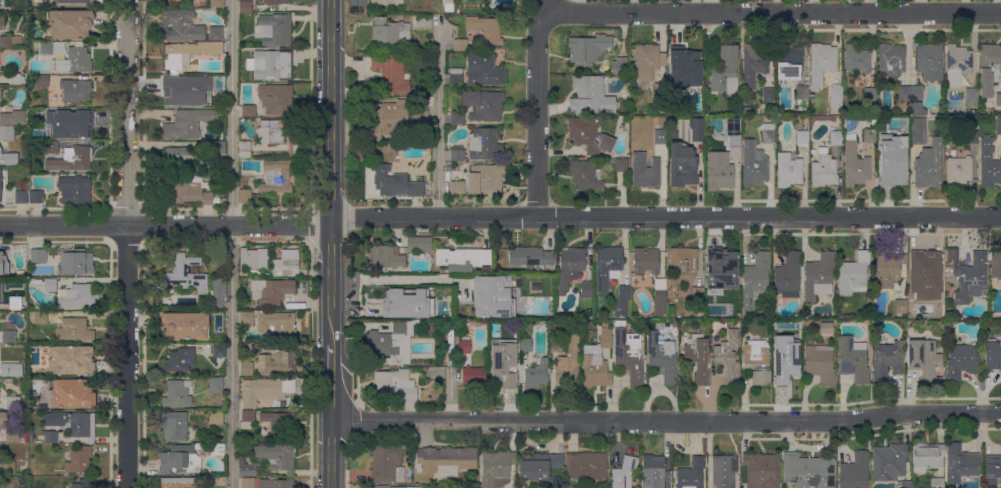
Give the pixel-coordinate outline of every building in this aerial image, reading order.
[(210,7),(211,0),(224,0),(224,8),(210,7)] [(518,4),(518,0),(525,0),(524,13),(512,13),(512,8),(516,6),(518,4)] [(252,1),(252,3),(255,3),(255,12),(252,12),(252,14),(239,13),(239,1),(252,1)] [(162,10),(194,10),(194,18),(192,18),(192,26),(205,26),(205,39),(162,40),(162,10)] [(51,39),(51,29),(47,29),(47,12),(48,13),(48,11),(93,11),(93,13),(94,14),(95,17),(95,19),(94,22),(91,26),(91,28),(90,30),(88,31),(89,33),(89,35),(88,39),(51,39)] [(291,39),(294,39),(294,47),(263,46),(263,38),(254,38),(255,25),(258,25),(258,16),(279,16),(279,14),(291,14),(291,39)] [(418,15),(432,15),(432,28),(418,28),(418,15)] [(410,48),(384,48),(384,45),(372,44),(372,25),(374,25),(374,16),(387,17),(387,23),(411,23),(410,48)] [(476,45),(477,30),(465,30),(465,16),(478,17),(478,18),(501,19),(500,38),(503,39),(503,46),(476,45)] [(223,40),(209,40),(209,26),(223,26),(223,40)] [(592,62),(592,67),(585,67),(585,63),(570,62),(570,48),(568,48),(568,37),(595,38),(596,34),(605,34),(605,36),(612,36),(612,47),(606,47),(606,52),(603,52),(602,56),(596,56),(596,63),(592,62)] [(13,48),(0,47),(0,37),(21,37),(21,45),(13,45),(13,48)] [(468,40),(468,51),(453,51),(454,40),(468,40)] [(65,42),(65,54),(40,54),(40,42),(65,42)] [(196,44),(196,42),(223,43),(223,55),(208,55),(208,54),(189,54),(189,71),(183,71),(183,73),(178,73),(178,75),(164,75),(164,63),(162,63),(162,53),(164,53),(164,44),(196,44)] [(690,61),(670,61),(670,44),(680,44),(680,42),(687,42),(687,44),(698,44),(698,53),(704,53),(704,59),(697,59),(697,73),(699,73),(695,86),(698,87),(698,88),(699,89),(696,100),(680,95),(685,79),(686,79),(688,72),(687,72),(689,65),(690,65),(690,61)] [(744,44),(754,43),(754,49),(769,49),(769,74),(766,74),(766,75),(763,75),(763,73),(755,73),(755,82),(756,82),(756,86),(755,86),(755,90),(753,90),(753,91),(747,91),(747,90),(744,90),(744,44)] [(811,43),(820,43),(820,45),(831,45),(831,47),(836,47),(837,72),(830,72),(830,71),(823,71),(823,88),(819,88),(819,92),(811,92),(811,43)] [(844,72),(845,43),(855,44),(855,50),(871,50),(870,74),(868,74),(868,75),(864,75),(864,72),(861,72),(861,71),(856,71),(856,73),(844,72)] [(889,43),(889,44),(893,44),(893,46),(906,46),(906,56),(905,56),(905,72),(901,72),(901,77),(879,76),(879,43),(889,43)] [(923,80),(923,73),(916,73),(916,47),(923,47),(923,45),(930,45),(930,44),(934,44),(934,43),(942,43),(942,80),(937,80),(923,80)] [(636,45),(645,45),(645,44),(652,44),(652,45),(659,45),(659,53),(667,53),(667,66),(659,66),(659,69),(653,69),(653,81),(649,81),(649,83),(646,83),(646,82),(639,82),(639,80),(637,80),(637,78),(636,78),(636,45)] [(804,46),(804,56),(802,56),(802,72),(799,72),(799,80),(777,80),(777,44),(787,44),(787,45),(790,45),(790,44),(793,44),(793,46),(804,46)] [(947,44),(956,44),(956,47),(966,47),(966,50),(972,50),(972,74),(970,74),(970,78),(960,78),(960,87),(947,87),(947,44)] [(726,94),(726,91),(711,92),(711,68),(726,67),(726,62),(720,62),(720,45),(737,45),(737,56),(739,56),(739,62),(737,62),(737,94),(726,94)] [(1000,47),(1000,74),(1000,75),(999,75),(999,82),(993,83),(993,98),(981,98),(980,45),(1000,45),(1000,47)] [(87,53),(91,53),(91,61),(92,61),(92,72),(55,72),(55,60),(68,60),(68,55),(67,55),(67,51),(68,51),(68,47),(87,47),(87,53)] [(292,51),(293,81),(279,81),(279,77),(274,77),(274,78),(271,78),(271,79),(266,79),(266,77),(263,77),(264,80),(254,80),(254,70),(247,70),(247,59),(254,59),(254,51),(292,51)] [(505,85),(477,85),(477,86),(467,86),(467,54),(492,54),(492,61),(495,61),(495,68),(505,68),(505,85)] [(403,81),(410,81),(410,88),(413,88),(413,94),(410,94),(410,95),(382,95),(382,68),(371,68),(371,55),(383,55),(404,56),(403,81)] [(626,57),(626,74),(611,74),(611,61),(615,61),(615,57),(626,57)] [(463,68),(463,87),(449,87),(449,68),(463,68)] [(9,84),(9,74),(20,74),(20,76),(23,76),(23,77),(25,77),(25,81),(26,81),(26,84),(9,84)] [(49,76),(49,87),(36,87),(36,76),(49,76)] [(164,76),(174,76),(174,80),(187,80),(187,96),(190,96),(190,105),(164,105),(164,76)] [(223,76),(223,89),(214,89),(214,87),(203,87),(203,76),(223,76)] [(572,77),(603,76),(603,97),(614,97),(614,102),(616,102),(616,107),(615,107),(615,112),(600,113),(600,114),(568,114),(568,99),(576,99),(576,89),(572,89),(572,77)] [(93,81),(93,92),(90,92),(90,101),(81,101),(81,103),(64,103),(64,90),(60,89),(60,80),(93,81)] [(666,83),(665,103),(654,103),(655,83),(666,83)] [(293,85),(293,93),(291,93),(291,105),(293,105),(293,115),(266,115),(266,107),(262,107),(262,98),(258,98),(258,87),(253,87),(253,84),(258,84),(258,85),(293,85)] [(808,86),(808,100),(802,99),(802,102),(800,102),(800,105),(797,105),(797,100),(796,100),(796,85),(808,86)] [(898,99),(898,86),(910,86),(910,99),(898,99)] [(910,86),(923,86),(923,99),(910,99),(910,86)] [(842,109),(830,109),(830,100),(829,87),(841,87),(842,109)] [(763,88),(775,88),(774,102),(762,102),(763,88)] [(966,88),(978,88),(978,102),(974,102),(974,106),(966,106),(966,88)] [(468,121),(468,114),(472,114),(472,106),(462,106),(462,91),(480,91),(480,92),(505,92),(505,101),(502,101),(502,114),(502,121),(468,121)] [(408,134),(381,135),(381,142),(372,142),(371,125),(380,125),(379,113),(371,113),(371,103),(388,103),(388,109),(395,109),(395,100),(407,99),(408,134)] [(920,115),(920,102),(911,102),(910,114),(920,115)] [(704,104),(703,116),(693,115),(697,104),(704,104)] [(255,105),(255,114),(257,114),(257,117),(256,117),(256,118),(242,118),(242,105),(255,105)] [(428,118),(415,118),(415,105),(428,105),(428,118)] [(51,111),(51,109),(88,109),(88,115),(93,115),(93,123),(92,123),(92,138),(68,138),(51,138),(51,123),(45,123),(45,111),(51,111)] [(218,110),(218,121),(207,121),(207,123),(203,123),(203,121),(199,121),(199,131),(200,131),(200,137),(199,137),(199,139),(163,139),(163,124),(175,124),(174,117),(176,117),(176,110),(218,110)] [(12,113),(12,111),(26,111),(26,123),(14,124),(14,126),(0,126),(0,113),(12,113)] [(465,113),(465,125),(451,125),(451,113),(465,113)] [(600,156),(586,156),(586,144),(574,145),(574,139),(569,139),(569,127),(568,127),(568,119),(595,118),(595,127),(598,127),(598,137),(600,132),(617,140),(611,153),(605,151),(604,152),(600,150),(600,156)] [(729,135),(727,135),(727,118),(739,118),(739,119),(741,119),(741,131),(738,131),(738,135),(740,135),(740,157),(729,157),(729,148),(729,135)] [(913,131),(913,118),(926,118),(926,132),(923,132),(923,145),(910,145),(910,131),(913,131)] [(704,142),(692,142),(692,129),(689,129),(689,119),(704,119),(704,142)] [(288,120),(288,129),(284,129),(284,144),(258,145),(258,128),(260,128),(260,120),(288,120)] [(418,122),(419,130),(412,130),(411,122),(418,122)] [(775,144),(762,143),(762,130),(763,130),(763,124),(774,124),(774,130),(775,130),(775,144)] [(15,140),(0,140),(0,127),(14,127),(15,140)] [(498,128),(498,138),(497,138),(497,144),(503,144),(502,155),(494,155),(494,160),(469,159),(469,134),(472,134),(473,128),(498,128)] [(876,129),(878,129),(878,143),(876,143),(864,143),(864,129),(876,129)] [(654,130),(666,130),(667,144),(655,144),(654,130)] [(978,144),(966,143),(966,130),(978,130),(978,144)] [(808,131),(808,145),(796,145),(796,131),(808,131)] [(830,131),(842,131),(842,145),(830,145),(830,131)] [(910,145),(898,145),(898,131),(910,131),(910,145)] [(1000,159),(1000,185),(1000,183),(994,183),(994,187),(989,187),(989,188),(983,188),(981,188),(980,138),(983,138),(983,135),(989,135),(989,138),(992,138),(992,147),(994,147),(1000,147),(1000,159)] [(941,188),(928,188),(928,185),(915,184),(915,159),(918,159),(918,153),(921,153),(921,149),(930,149),(931,136),(942,137),(942,146),(941,188)] [(743,139),(755,139),(755,150),(764,150),(764,155),(766,155),(766,157),(769,157),(769,181),(763,181),(763,184),(752,184),(752,188),(743,188),(743,139)] [(845,140),(857,140),(857,159),(863,159),(863,157),(871,157),(871,181),(865,181),(865,184),(854,184),(854,188),(845,188),(845,140)] [(251,141),(251,157),(239,157),(239,141),(251,141)] [(684,185),(684,187),(670,187),(670,142),(678,142),(678,141),(681,141),(681,142),(681,143),(683,143),(691,147),(691,150),(695,150),(695,157),(698,157),(698,166),(696,166),(696,175),(698,175),(698,185),(684,185)] [(59,142),(59,154),(45,154),(45,142),(59,142)] [(226,142),(226,154),(213,153),(213,142),(226,142)] [(463,146),(463,150),(465,150),(464,158),(467,158),(467,162),(464,162),(464,161),(451,161),(451,150),(452,150),(452,145),(463,146)] [(18,165),(0,165),(0,146),(2,149),(1,153),(18,153),(18,165)] [(46,170),(46,160),(64,160),(64,148),(73,148),(73,146),(76,146),(79,146),(79,147),(90,147),(90,148),(92,148),(92,161),(91,161),(91,170),(46,170)] [(192,147),(192,150),(195,150),(195,152),(192,152),(192,155),(193,155),(194,164),(193,164),(193,171),(164,171),(164,160),(166,160),(165,148),(192,147)] [(836,175),(838,175),(838,185),(825,184),(825,187),(811,187),(812,163),(817,163),(818,154),(819,147),(827,147),(827,155),(831,155),(831,159),(837,159),(836,175)] [(660,187),(646,187),(646,188),(642,188),(642,187),(633,187),(633,153),(638,153),(638,152),(641,152),(646,152),(646,168),(652,168),(652,158),(660,158),(660,187)] [(778,152),(791,152),(791,153),(796,153),(796,159),(803,159),(803,184),(796,184),(796,183),(790,183),(790,187),(787,187),(787,188),(777,188),(778,152)] [(905,185),(898,185),(898,186),(888,187),(888,188),(879,188),(878,161),(887,161),(887,155),(899,154),(899,158),(902,158),(902,159),(904,159),(905,185)] [(729,160),(729,164),(733,164),(734,188),(716,188),(717,191),(708,191),(708,187),(707,187),(707,160),(710,160),(710,156),(723,156),(723,160),(729,160)] [(972,181),(966,181),(966,184),(956,184),(956,188),(947,188),(947,160),(952,160),(952,158),(965,158),(972,158),(972,181)] [(628,172),(615,172),(616,159),(628,159),(628,172)] [(292,160),(292,170),(295,170),(295,185),(292,185),(292,192),(258,192),(258,184),(266,184),(266,171),(263,171),(263,161),(292,160)] [(602,181),(604,181),(604,189),(587,189),(587,190),(569,190),(569,172),(568,172),(568,161),(595,162),(595,181),(602,181)] [(407,174),(407,182),(413,182),(413,176),(424,176),(424,183),(430,183),(430,190),(424,190),(424,197),(407,197),(407,194),(397,194),(397,196),(380,196),(380,190),(374,190),(374,176),(375,176),(375,171),(371,171),(371,164),(391,164),(391,174),(407,174)] [(505,165),(505,174),(502,174),(502,188),(501,188),(501,194),(468,194),(468,173),(471,173),(471,165),(505,165)] [(75,178),(75,176),(81,176),(81,177),(90,177),(90,179),(91,180),(91,184),(91,185),(91,204),(61,204),(61,178),(75,178)] [(183,202),(183,192),(164,192),(164,177),(190,177),(190,182),(202,182),(202,193),(213,193),(213,205),(202,205),(202,201),(183,202)] [(465,181),(465,194),(451,194),(451,181),(465,181)] [(42,202),(42,204),(30,203),(30,193),(28,193),(28,189),(31,190),(31,186),(35,186),(34,191),(44,191),(44,195),(45,196),(45,201),(44,202),(42,202)] [(252,203),(239,203),(239,190),(252,190),(252,203)] [(27,191),(28,204),(15,204),(15,191),(27,191)] [(407,238),(432,239),(432,252),(421,252),(421,250),(418,250),(418,249),(407,249),(407,238)] [(299,264),(302,264),(302,270),(298,270),(298,277),(271,276),(271,270),(273,270),(273,259),(281,260),(281,250),(287,250),(287,246),(299,247),(299,264)] [(398,246),(398,255),(406,255),(406,267),(395,267),(395,269),(392,269),(392,267),(369,267),(369,246),(398,246)] [(533,265),(533,272),(526,272),(526,265),(509,265),(509,249),(515,249),(515,247),(520,247),(520,248),(542,248),(542,251),(553,251),(553,265),(533,265)] [(587,252),(585,253),(585,254),(587,254),(587,257),(585,257),(585,271),(580,271),(581,276),(577,280),(569,280),(569,291),(568,291),(568,293),(566,293),(566,296),(559,297),(559,291),(557,291),(557,286),(559,286),(559,270),(560,270),(560,248),(577,247),(577,249),(587,249),(587,252)] [(268,249),(268,251),(270,251),(270,257),(268,257),(268,269),(249,269),(249,266),(240,266),(240,248),(247,248),(247,250),(257,250),(257,249),(268,249)] [(623,248),(623,271),(620,271),(620,278),(609,278),(609,293),(596,293),(596,248),(623,248)] [(659,275),(657,275),(657,277),(654,277),(654,275),(651,275),(651,270),(644,270),(644,273),(642,274),(642,275),(638,275),(638,274),(634,274),(634,248),(644,248),(644,250),(659,249),(659,275)] [(47,249),(47,263),(31,263),(31,249),(47,249)] [(60,250),(84,249),(85,253),(93,253),(93,266),(94,266),(94,269),(95,269),(95,272),(94,272),(94,274),(61,275),(60,250)] [(678,293),(671,293),(670,249),(698,249),(698,258),(697,258),(697,271),(695,271),(695,278),(692,283),(689,280),(686,279),(683,279),(680,280),(678,284),(678,293)] [(954,305),(954,292),(959,292),(959,283),(958,283),(958,276),(953,276),(953,260),(946,260),(946,249),(958,249),(958,260),(957,260),(957,268),(958,268),(958,266),(968,265),(968,267),(973,267),(972,251),(987,251),(987,262),(983,262),(983,266),(986,266),(987,286),(988,286),(988,296),(981,296),(969,296),(969,305),(954,305)] [(491,265),(482,265),(482,266),(472,267),(472,274),(447,274),(447,265),(436,265),(436,250),(491,250),(491,265)] [(774,267),(780,267),(780,264),(785,264),(786,251),(792,251),(792,250),(795,250),(795,252),(801,252),(801,264),(800,264),(800,298),(781,298),(781,295),(777,295),(777,294),(774,294),(774,267)] [(805,263),(813,263),(813,261),(820,262),(820,251),(826,252),(826,250),(829,250),(829,252),(835,252),(835,268),(832,268),(832,294),(815,294),(815,301),(805,301),(805,263)] [(839,263),(855,262),(855,251),(870,250),(870,265),(866,265),(867,287),(866,287),(866,291),(852,291),(852,295),(839,295),(839,263)] [(726,256),(726,260),(737,261),(738,287),(720,287),(720,292),(703,293),(704,267),(706,267),(706,251),(721,251),(721,256),(726,256)] [(754,311),(743,311),(743,267),(755,267),(755,251),(771,251),(771,264),(770,264),(770,270),(768,270),(768,292),(764,292),(764,290),(751,290),(751,298),(754,298),(754,300),(754,311)] [(1000,251),(1000,252),(1000,285),(997,285),(997,278),(991,278),(991,271),(990,271),(990,268),(991,268),(991,251),(1000,251)] [(208,274),(207,286),(208,286),(208,294),(197,294),(197,287),(193,287),(193,285),(188,285),(188,289),(182,289),(182,285),(164,285),(164,273),(174,273),(174,267),(175,267),(176,252),(186,253),(186,257),(201,258),(201,266),(190,266),(189,274),(202,274),(208,274)] [(925,252),(925,267),(937,266),(937,284),(940,284),(940,292),(934,293),(934,301),(915,302),(915,270),(914,270),(914,267),(911,267),(911,252),(925,252)] [(9,274),(0,274),(0,253),(3,253),(9,264),(9,274)] [(876,289),(876,278),(877,278),(877,259),(875,259),(875,254),(907,254),(907,265),(900,265),(900,280),(893,279),(893,289),(876,289)] [(502,289),(501,275),(511,275),(512,288),(502,289)] [(458,288),(458,279),(478,278),(478,277),(489,276),(490,288),(458,288)] [(57,279),(57,292),(44,292),(44,279),(57,279)] [(226,297),(224,297),(224,307),(213,307),(213,296),(210,296),(210,279),(226,279),(226,297)] [(655,279),(666,279),(666,303),(665,303),(666,314),(663,314),(663,316),(653,316),(653,300),(655,300),(655,279)] [(295,280),(295,294),(283,294),(283,300),(280,300),(280,306),(258,306),(258,300),(252,300),(252,290),(251,290),(251,280),(295,280)] [(581,299),(581,281),(593,281),(593,299),(581,299)] [(91,284),(91,293),(99,293),(99,299),(95,299),(95,309),(58,309),(58,297),(59,297),(59,291),(66,290),(71,290),(71,286),(72,286),(72,284),(91,284)] [(628,317),(615,317),(615,298),(618,298),(618,286),(630,286),(630,299),(628,299),(628,317)] [(703,287),(703,301),(691,301),(691,287),(703,287)] [(383,288),(382,317),(427,318),(427,288),(413,288),(413,295),(401,295),(401,289),(383,288)] [(22,296),(22,311),(8,311),(8,296),(22,296)] [(387,300),(387,297),(394,297),(393,319),(364,319),(364,301),(368,301),(368,300),(387,300)] [(907,299),(907,313),(895,313),(895,300),(907,299)] [(48,324),(35,324),(34,312),(48,312),(48,324)] [(254,326),(240,326),(240,312),(254,312),(254,326)] [(294,313),(295,342),(281,342),(281,333),(258,333),(258,313),(260,313),(260,312),(270,312),(270,313),(294,313)] [(208,313),(208,338),(207,338),(207,339),(162,339),(162,330),(166,330),(166,328),(161,328),(161,313),(208,313)] [(86,318),(86,326),(90,326),(90,330),(95,330),(95,340),(56,340),(56,328),(62,328),(62,318),(86,318)] [(410,364),(384,365),(384,358),(390,358),(390,355),(367,356),(367,334),(369,334),(369,331),(378,331),(378,334),(393,334),(393,322),(406,322),(406,321),(420,321),(420,324),(413,324),(413,336),(410,336),(410,364)] [(644,386),(630,386),(630,370),(623,370),(623,366),(615,366),(614,327),(615,327),(615,321),(626,321),(626,334),(641,334),(641,347),(643,347),(643,351),(640,351),(641,357),(643,357),(644,386)] [(611,327),(612,327),(612,335),(613,335),(613,342),(612,342),(612,348),(611,348),(601,348),(601,357),(603,357),(603,360),(607,360),(607,368),(608,368),(608,373),(611,373),(611,386),(592,386),(592,389),(584,389),(584,359),(582,359),(581,346),(597,346),(597,344),(600,344),(600,335),(601,335),(601,327),(611,327)] [(784,329),(784,342),(772,342),(772,328),(784,329)] [(738,329),(738,349),(732,349),(732,352),(735,352),(735,362),(739,362),(739,385),(722,385),(723,359),(713,359),(713,346),(721,346),(721,343),(728,343),(728,329),(738,329)] [(17,331),(17,343),(2,343),(2,331),(17,331)] [(658,342),(675,341),(675,354),(677,354),(678,386),(664,386),(663,365),(658,365),(658,367),(648,367),(648,356),(646,356),(645,331),(658,331),(658,342)] [(697,362),(689,362),(689,366),(683,365),(684,345),(687,345),(687,339),(692,339),(692,334),(703,334),(703,339),(707,339),(705,386),(696,386),(697,362)] [(555,366),(557,366),(557,357),(566,357),(566,335),(579,335),(579,367),(578,367),(578,386),(555,386),(555,366)] [(867,343),(867,367),(869,367),(869,384),(864,384),(864,386),(860,386),(860,384),(854,384),(854,374),(839,374),(839,336),(853,336),(853,343),(867,343)] [(995,336),(1000,336),(1000,370),(985,370),(985,342),(986,342),(986,340),(995,340),(995,336)] [(459,354),(458,340),(461,340),(461,337),(470,337),(470,340),(471,340),(471,354),(459,354)] [(532,352),(519,352),(519,339),(532,338),(532,352)] [(551,352),(551,338),(563,338),(563,352),(551,352)] [(763,340),(763,348),(769,348),(769,368),(770,368),(770,386),(752,385),(752,371),(743,371),(744,344),(748,344),(748,340),(763,340)] [(903,374),(893,374),(893,367),(887,367),(887,386),(874,386),(874,370),(873,370),(873,368),(874,368),(874,345),(893,345),(893,341),(903,341),(903,374)] [(935,341),(935,354),(942,354),(942,366),(935,366),(935,377),(942,377),(942,383),(935,383),(935,384),(922,384),(921,382),(920,379),(920,377),(921,376),(921,370),(907,370),(907,341),(935,341)] [(226,345),(226,358),(219,358),(219,359),(217,359),(217,358),(213,358),(213,345),(226,345)] [(514,355),(517,355),(517,386),(502,386),(502,371),(491,371),(491,355),(494,355),(494,345),(514,345),(514,355)] [(967,345),(967,346),(976,346),(976,353),(979,353),(980,372),(969,373),(969,370),(960,370),(960,384),(948,384),(947,360),(949,360),(949,345),(967,345)] [(65,348),(65,347),(68,347),(68,348),(69,348),(69,346),(72,346),(72,348),(92,348),(92,349),(92,350),(93,352),(92,353),(92,354),(90,356),(90,358),(94,358),(94,373),(53,373),(53,364),(51,363),(50,362),(50,360),(51,358),(52,357),(53,357),(53,348),(65,348)] [(832,369),(835,369),(835,386),(820,386),(820,376),(805,376),(805,346),(832,346),(832,369)] [(164,372),(164,363),(167,363),(167,360),(169,360),(169,351),(178,351),(178,348),(196,348),(196,365),(189,365),(189,371),(164,372)] [(258,375),(258,355),(271,355),(271,361),(273,361),(273,353),(281,353),(281,348),(295,348),(295,363),(292,363),(292,375),(258,375)] [(801,352),(801,387),(789,387),(789,382),(776,382),(776,352),(801,352)] [(524,368),(535,368),(535,367),(539,366),(539,365),(535,365),(535,358),(546,358),(546,366),(547,366),(547,389),(524,389),(524,368)] [(473,386),(473,384),(463,384),(462,368),(465,368),(465,360),(474,360),(474,368),(486,368),(486,386),(473,386)] [(253,362),(253,376),(241,376),(241,362),(253,362)] [(1,374),(0,374),(0,366),(1,366),(1,364),(14,364),(14,363),(19,363),(19,364),(23,364),(23,376),(1,376),(1,374)] [(398,372),(399,369),(409,369),(409,380),(414,380),(414,387),(417,387),(417,401),(398,401),(398,398),(379,398),(379,393),(376,392),(377,384),(375,384),(375,381),(374,381),(374,372),(398,372)] [(223,393),(210,394),(209,378),(223,378),(223,393)] [(87,379),(87,382),(89,384),(88,387),(88,388),(92,388),(92,393),(95,393),(95,395),(96,399),(96,402),(96,404),(96,407),(50,408),(50,407),(48,407),(48,390),(53,390),(53,380),(87,379)] [(295,379),(295,393),(282,393),(282,399),(256,399),(256,403),(260,403),(260,406),(257,406),(257,408),(243,408),(243,403),(242,402),(242,380),(256,381),(256,379),(295,379)] [(192,380),(192,388),(188,388),(188,390),(189,390),(189,395),(188,395),(188,396),(192,396),(192,407),(162,407),(162,404),(162,400),(163,400),(163,398),(167,398),(167,380),(192,380)] [(21,409),(6,410),(5,397),(10,397),(10,393),(15,393),(15,397),(20,397),(21,409)] [(256,411),(255,422),(242,422),(242,411),(256,411)] [(5,429),(0,429),(0,412),(7,412),(7,416),(8,416),(8,420),(7,421),(7,425),(5,425),(5,429)] [(187,413),(187,434),(188,434),(188,441),(164,441),(164,424),(162,424),(162,412),(187,413)] [(209,424),(209,412),(224,412),(223,424),(209,424)] [(95,414),(94,443),(87,443),(87,437),(70,437),(70,431),(64,431),(64,426),(45,426),(45,413),(95,414)] [(295,413),(295,422),(291,422),(291,425),(288,425),(288,435),(286,435),(286,440),(271,440),(271,422),(259,422),(259,413),(295,413)] [(6,442),(6,429),(21,430),(21,437),(27,437),(27,443),(6,442)] [(58,431),(58,443),(44,443),(44,431),(58,431)] [(913,443),(927,443),(927,444),(944,445),(944,457),(939,457),(939,469),(925,469),(925,473),(913,473),(913,443)] [(947,443),(961,443),(961,452),(968,452),(968,454),(979,454),(979,476),(960,476),(960,484),(946,484),(947,443)] [(224,455),(211,455),(211,444),(224,444),(224,455)] [(294,445),(294,447),(295,449),(295,451),(294,453),(294,476),(286,476),(287,471),(270,471),(270,460),(262,460),(262,458),(255,458),(255,446),(259,446),(259,444),(264,444),(264,446),(270,446),(270,445),(294,445)] [(371,482),(371,470),(373,470),(373,455),(370,455),(370,444),(401,444),(401,465),(396,465),(396,467),(404,467),(404,482),(371,482)] [(890,447),(890,444),(910,444),(910,466),(905,466),(906,476),(900,476),(901,481),(872,481),(872,447),(890,447)] [(201,472),(178,473),(178,475),(175,475),(161,475),(161,453),(170,453),(170,445),(195,445),(195,453),(201,459),(201,472)] [(65,473),(65,462),(71,462),(71,450),(79,450),(79,446),(92,446),(92,457),(89,457),(89,472),(65,473)] [(457,469),(457,477),(438,477),(438,474),(421,473),(421,467),(423,467),(423,464),(416,464),(416,449),(422,449),(422,448),(427,448),(427,447),(430,447),(430,448),(436,448),(436,450),(440,450),(440,448),(464,449),(464,448),(477,448),(477,469),(457,469)] [(868,465),(868,487),(839,487),(839,463),(854,463),(854,451),(868,451),(868,465)] [(482,475),(482,453),(497,453),(497,452),(516,452),(516,465),(509,465),(510,483),(505,485),(499,487),(482,487),(482,475)] [(834,473),(834,487),(818,487),(818,486),(809,486),(809,487),(795,487),(795,481),(783,481),(783,460),(782,460),(782,452),(799,452),(799,458),(835,458),(835,473),(834,473)] [(606,453),(606,479),(603,479),(603,478),(598,478),(598,479),(566,479),(566,456),(565,456),(565,453),(606,453)] [(779,454),(779,487),(746,487),(746,465),(742,465),(742,453),(761,453),(761,454),(779,454)] [(538,480),(538,482),(531,482),(531,480),(519,480),(519,454),(531,454),(531,455),(534,455),(534,454),(539,454),(540,455),(547,455),(547,454),(563,454),(563,468),(549,468),(548,480),(538,480)] [(631,470),(631,487),(612,487),(612,469),(621,469),(624,455),(638,458),(635,471),(631,470)] [(664,456),(664,487),(642,487),(643,455),(652,455),(652,456),(664,456)] [(985,455),(1000,455),(1000,485),(997,485),(985,485),(985,455)] [(702,471),(702,487),(676,487),(676,469),(679,469),(688,469),(692,469),(692,464),(691,464),(691,461),(692,461),(692,456),(704,456),(704,469),(703,469),(703,471),(702,471)] [(734,484),(734,487),(717,487),(717,484),(712,484),(712,456),(738,456),(738,472),(735,472),(735,484),(734,484)] [(239,460),(245,460),(245,464),(256,464),(256,477),(239,477),(239,460)] [(15,474),(1,474),(1,461),(15,461),(15,474)] [(196,478),(196,487),(161,487),(161,478),(196,478)] [(294,479),(294,487),(259,487),(259,479),(270,479),(270,478),(274,478),(274,479),(277,479),(278,480),(286,480),(286,479),(294,479)] [(944,478),(944,487),(931,487),(931,478),(944,478)] [(91,479),(91,487),(71,487),(71,483),(81,483),(81,479),(91,479)]
